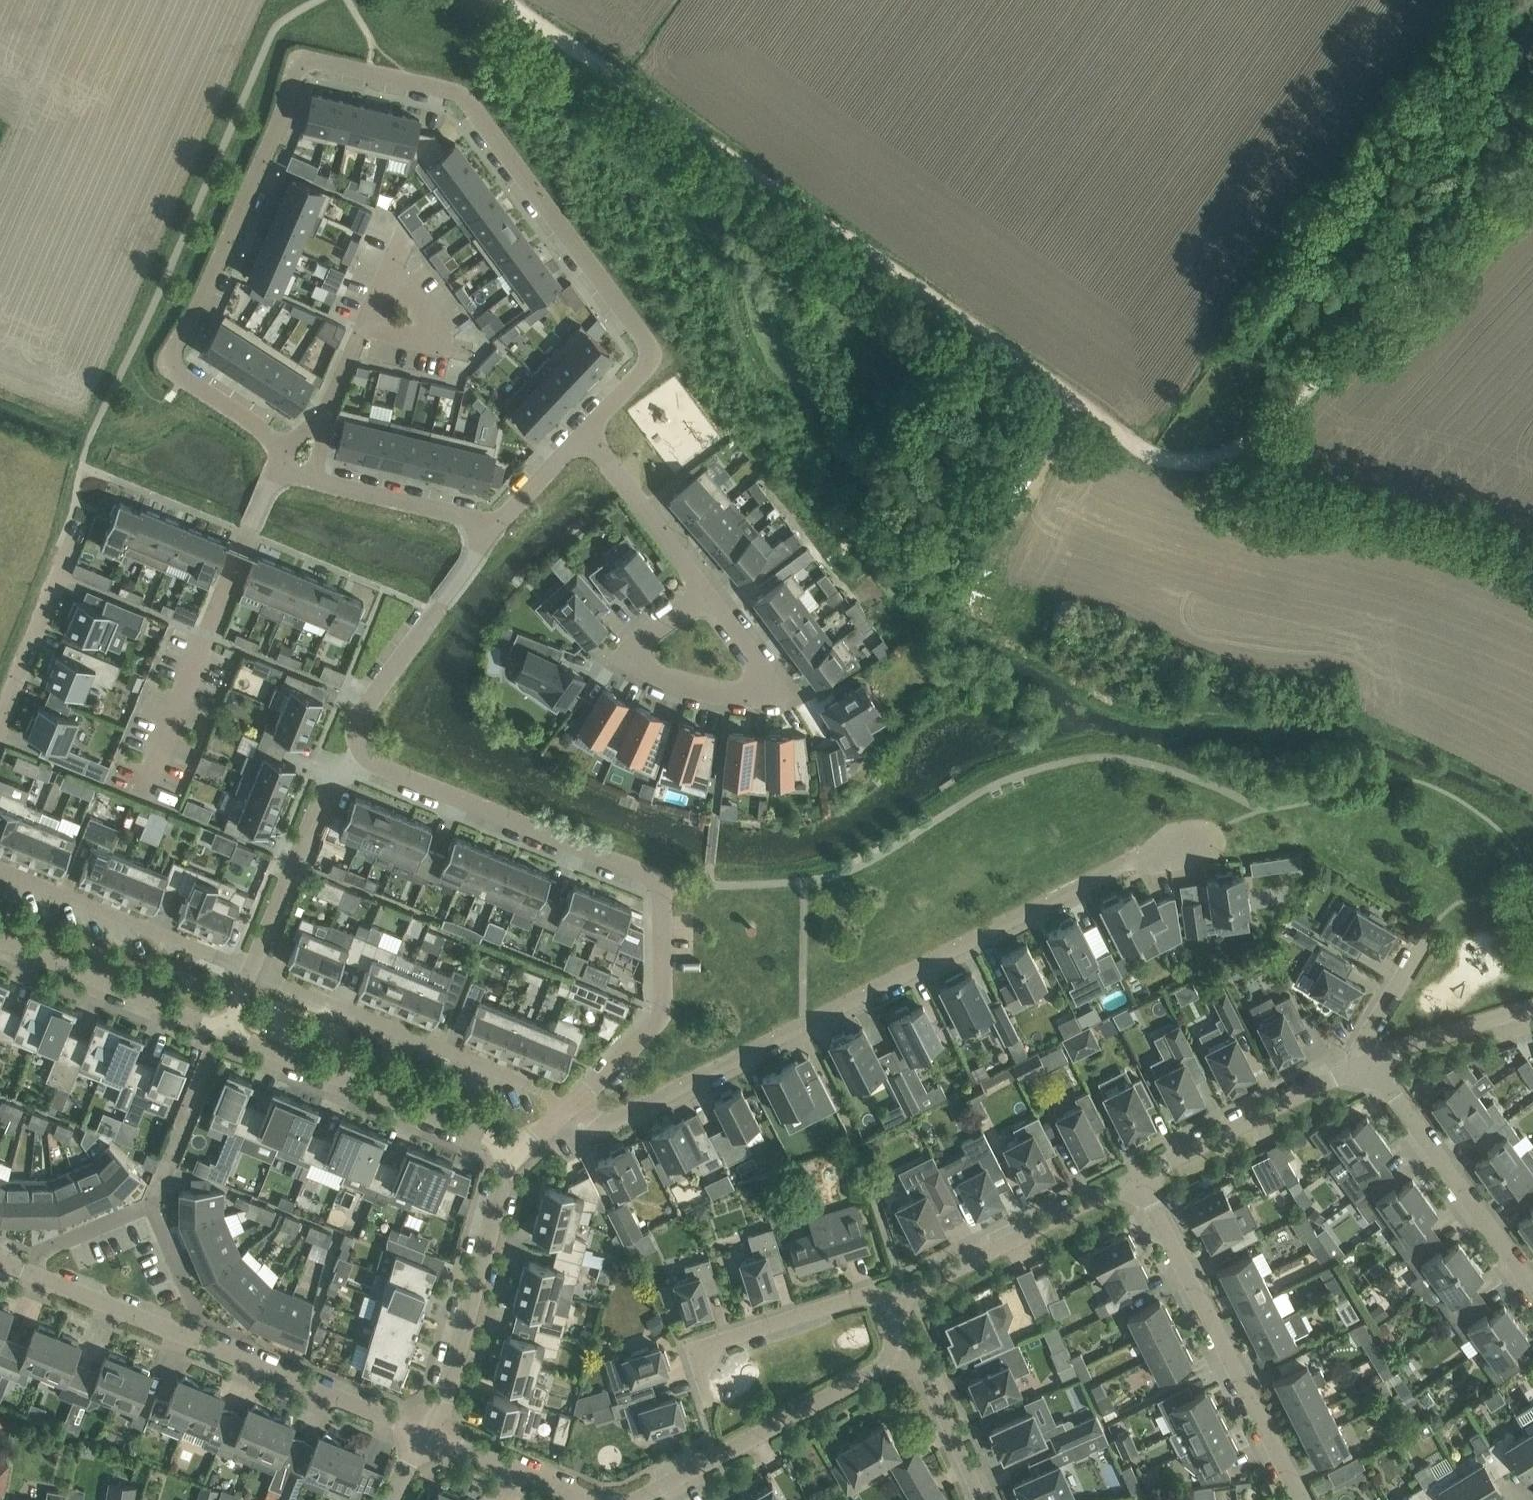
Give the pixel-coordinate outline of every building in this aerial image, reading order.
[(327,131),(335,99),(312,94),(302,135),(325,141),(327,131)] [(347,136),(354,104),(335,99),(327,131),(347,136)] [(366,151),(376,109),(354,104),(347,136),(344,145),(366,151)] [(387,155),(397,114),(376,109),(366,151),(387,155)] [(397,114),(387,155),(409,161),(406,174),(409,175),(415,167),(420,157),(434,136),(433,135),(416,131),(419,120),(397,114)] [(434,136),(420,157),(429,162),(446,150),(435,136),(434,136)] [(429,162),(443,181),(469,161),(455,143),(446,150),(429,162)] [(305,160),(299,174),(313,180),(316,173),(319,166),(305,160)] [(443,181),(455,198),(481,179),(469,161),(443,181)] [(316,173),(313,180),(324,185),(327,178),(316,173)] [(292,177),(283,199),(313,212),(322,216),(331,194),(292,177)] [(351,178),(348,185),(357,189),(359,182),(351,178)] [(455,198),(468,215),(494,196),(481,179),(455,198)] [(346,184),(343,192),(354,197),(357,189),(348,185),(346,184)] [(357,189),(354,197),(365,202),(368,194),(357,189)] [(494,196),(468,215),(480,232),(472,237),(473,238),(507,213),(494,196)] [(304,232),(313,212),(283,199),(275,219),(304,232)] [(398,213),(403,221),(417,212),(411,204),(398,213)] [(360,205),(350,227),(363,232),(368,221),(372,211),(360,205)] [(507,213),(473,238),(486,256),(520,230),(507,213)] [(296,251),(304,232),(275,219),(266,238),(296,251)] [(423,222),(411,230),(422,244),(433,235),(423,222)] [(520,230),(486,256),(498,273),(533,247),(520,230)] [(287,271),(296,251),(266,238),(257,258),(287,271)] [(354,252),(359,241),(351,238),(346,249),(354,252)] [(498,273),(499,274),(507,268),(519,284),(511,289),(511,290),(546,264),(533,247),(498,273)] [(349,263),(354,252),(346,249),(341,260),(349,263)] [(443,260),(436,251),(429,256),(436,265),(443,260)] [(279,291),(287,271),(257,258),(249,278),(279,291)] [(450,270),(443,260),(436,265),(444,275),(450,270)] [(546,264),(511,290),(525,308),(559,283),(546,264)] [(336,292),(345,272),(331,266),(322,285),(329,288),(336,292)] [(469,295),(461,285),(455,290),(462,300),(469,295)] [(260,299),(264,292),(252,287),(249,294),(260,299)] [(332,303),(336,292),(329,288),(324,300),(332,303)] [(271,304),(275,296),(264,292),(260,299),(271,304)] [(476,305),(469,295),(462,300),(469,310),(476,305)] [(544,302),(534,309),(539,316),(549,309),(544,302)] [(301,317),(304,309),(293,304),(290,312),(301,317)] [(316,314),(304,309),(301,317),(312,322),(316,314)] [(539,316),(534,309),(524,316),(529,323),(539,316)] [(221,362),(244,326),(225,314),(202,350),(221,362)] [(481,326),(488,336),(495,331),(488,321),(481,326)] [(345,327),(338,324),(333,335),(340,339),(345,327)] [(510,338),(520,331),(515,324),(505,331),(510,338)] [(580,325),(565,341),(596,370),(611,354),(580,325)] [(239,373),(262,337),(244,326),(221,362),(239,373)] [(258,385),(280,349),(262,337),(239,373),(258,385)] [(565,341),(550,357),(581,386),(596,370),(565,341)] [(496,348),(487,357),(494,362),(502,354),(496,348)] [(276,397),(298,361),(280,349),(258,385),(276,397)] [(548,355),(534,371),(543,379),(566,401),(581,386),(550,357),(548,355)] [(494,362),(487,357),(479,366),(485,371),(494,362)] [(317,373),(298,361),(276,397),(295,409),(317,373)] [(357,365),(355,373),(367,376),(369,368),(357,365)] [(397,389),(400,375),(384,371),(381,385),(397,389)] [(534,371),(519,386),(528,395),(551,417),(566,401),(543,379),(534,371)] [(440,394),(442,385),(430,382),(428,391),(440,394)] [(452,396),(454,388),(442,385),(440,394),(452,396)] [(519,386),(503,403),(512,411),(536,433),(551,417),(528,395),(519,386)] [(478,396),(472,402),(481,411),(486,405),(478,396)] [(473,439),(464,481),(486,486),(487,482),(497,485),(500,472),(502,465),(491,462),(496,445),(495,444),(489,443),(496,413),(486,405),(481,411),(473,439)] [(341,408),(337,418),(339,419),(339,418),(345,419),(337,451),(360,456),(369,415),(341,408)] [(369,415),(360,456),(380,461),(390,419),(369,415)] [(390,419),(380,461),(401,466),(409,434),(411,424),(390,419)] [(409,434),(401,466),(422,471),(432,429),(411,424),(409,434)] [(432,429),(422,471),(443,476),(453,434),(432,429)] [(453,434),(443,476),(464,481),(473,439),(453,434)] [(669,499),(683,515),(718,485),(705,469),(669,499)] [(683,515),(697,531),(732,501),(718,485),(683,515)] [(759,487),(751,493),(758,503),(766,496),(759,487)] [(98,545),(122,556),(123,552),(141,508),(140,507),(139,511),(120,502),(118,501),(117,505),(114,504),(98,545)] [(732,501),(697,531),(711,546),(746,516),(732,501)] [(774,507),(767,513),(771,518),(779,512),(774,507)] [(163,517),(141,508),(123,552),(144,561),(163,517)] [(746,516),(711,546),(724,562),(759,531),(746,516)] [(144,561),(165,570),(171,558),(184,525),(163,517),(144,561)] [(184,525),(171,558),(191,566),(205,534),(184,525)] [(759,531),(724,562),(738,577),(753,564),(762,574),(792,551),(781,538),(772,545),(759,531)] [(229,544),(205,534),(191,566),(187,578),(209,587),(213,576),(214,577),(214,575),(226,544),(228,545),(229,544)] [(608,559),(588,573),(609,600),(620,591),(616,586),(623,582),(637,600),(647,592),(650,596),(663,586),(664,587),(665,586),(636,547),(635,548),(635,549),(613,566),(608,559)] [(278,564),(254,554),(254,555),(255,556),(242,588),(264,597),(278,564)] [(77,563),(72,575),(93,583),(98,571),(77,563)] [(278,564),(264,597),(285,606),(299,573),(278,564)] [(571,575),(536,607),(552,626),(562,617),(585,643),(590,639),(593,642),(605,631),(602,628),(606,624),(583,599),(594,589),(580,574),(577,570),(572,574),(571,575)] [(791,571),(754,599),(767,617),(793,597),(804,589),(791,571)] [(285,606),(307,614),(320,581),(299,573),(285,606)] [(325,626),(327,626),(342,590),(320,581),(307,614),(327,623),(325,626)] [(129,598),(132,591),(121,586),(118,594),(129,598)] [(342,590),(327,626),(349,635),(352,628),(356,617),(357,616),(359,617),(364,606),(361,605),(363,601),(362,601),(361,601),(341,593),(342,590)] [(143,595),(132,591),(129,598),(140,602),(143,595)] [(767,617),(779,633),(805,613),(793,597),(767,617)] [(135,637),(145,614),(106,598),(101,609),(78,599),(78,600),(78,601),(78,603),(74,601),(68,616),(71,618),(67,629),(66,628),(66,630),(74,633),(73,637),(87,642),(89,639),(106,646),(113,628),(135,637)] [(163,603),(160,611),(171,615),(174,607),(163,603)] [(186,621),(191,610),(176,603),(174,607),(171,615),(186,621)] [(779,633),(791,649),(817,629),(805,613),(779,633)] [(356,617),(352,628),(359,631),(364,620),(356,617)] [(496,623),(493,631),(510,639),(514,630),(496,623)] [(791,649),(802,664),(828,645),(817,629),(791,649)] [(541,687),(564,703),(582,677),(560,660),(558,662),(540,653),(544,643),(546,643),(547,642),(517,630),(516,632),(518,632),(510,654),(524,660),(519,673),(542,685),(541,687)] [(245,646),(248,638),(237,633),(234,641),(245,646)] [(259,642),(248,638),(245,646),(256,650),(259,642)] [(802,664),(816,682),(850,657),(836,639),(828,645),(802,664)] [(54,654),(53,654),(47,668),(48,669),(49,668),(51,669),(46,681),(45,680),(45,682),(83,697),(84,696),(83,696),(89,681),(98,685),(99,681),(111,686),(120,665),(87,651),(82,662),(57,652),(56,653),(57,653),(56,656),(54,655),(54,654)] [(276,658),(287,662),(290,655),(279,651),(276,658)] [(301,660),(290,655),(287,662),(298,667),(301,660)] [(271,675),(274,665),(255,659),(251,669),(271,675)] [(345,673),(324,664),(319,676),(340,684),(345,673)] [(318,709),(322,699),(307,693),(312,682),(287,672),(280,690),(274,688),(267,705),(281,711),(313,723),(314,719),(318,721),(322,710),(318,709)] [(861,684),(824,707),(846,743),(841,746),(816,750),(821,781),(846,777),(843,757),(862,753),(862,752),(858,753),(857,742),(855,739),(868,730),(859,715),(874,706),(861,684)] [(604,688),(579,728),(599,740),(594,749),(613,760),(619,748),(635,709),(622,703),(621,704),(614,700),(616,696),(604,688)] [(90,758),(67,749),(78,721),(38,705),(38,706),(40,707),(35,718),(32,716),(25,732),(23,732),(23,733),(49,744),(44,755),(38,752),(38,753),(83,773),(90,758)] [(636,705),(619,748),(638,757),(634,766),(655,776),(671,723),(656,718),(655,719),(648,716),(650,711),(636,705)] [(268,722),(261,740),(284,749),(288,739),(304,745),(313,723),(281,711),(276,725),(268,722)] [(216,722),(211,734),(219,737),(224,725),(216,722)] [(666,766),(661,781),(683,788),(685,783),(707,790),(717,735),(703,733),(701,732),(700,733),(692,731),(694,726),(680,722),(666,766)] [(729,732),(723,778),(747,780),(745,790),(768,793),(768,780),(766,738),(751,738),(751,739),(743,738),(743,733),(729,732)] [(766,738),(768,780),(789,780),(789,790),(812,790),(805,735),(789,737),(789,738),(780,738),(780,733),(766,734),(766,738)] [(244,773),(286,790),(295,766),(280,760),(284,749),(261,740),(254,757),(247,755),(241,770),(244,772),(244,773)] [(212,759),(201,754),(195,769),(206,773),(212,759)] [(46,775),(49,767),(39,763),(36,772),(46,775)] [(244,773),(235,794),(237,794),(277,811),(286,790),(244,773)] [(70,793),(74,785),(64,781),(61,790),(70,793)] [(642,787),(640,795),(652,799),(656,787),(649,784),(642,787)] [(83,789),(74,785),(70,793),(80,797),(83,789)] [(0,849),(20,800),(8,798),(9,794),(0,790),(0,849)] [(275,826),(279,815),(276,814),(277,811),(237,794),(223,829),(248,839),(253,828),(268,834),(272,824),(275,826)] [(358,842),(374,804),(354,796),(339,834),(358,842)] [(0,849),(23,858),(38,821),(42,810),(24,803),(25,800),(21,798),(20,800),(0,849)] [(393,810),(393,809),(392,812),(374,804),(358,842),(377,850),(393,810)] [(394,810),(393,810),(377,850),(396,858),(412,817),(411,819),(393,812),(394,810)] [(145,824),(148,816),(138,812),(135,820),(145,824)] [(121,829),(90,816),(76,850),(88,855),(78,880),(97,888),(111,851),(121,829)] [(158,820),(148,816),(145,824),(154,828),(158,820)] [(413,817),(412,817),(396,858),(415,866),(413,871),(425,876),(435,852),(424,847),(432,828),(412,820),(413,817)] [(23,858),(42,866),(57,829),(38,821),(23,858)] [(57,829),(42,866),(61,873),(75,836),(57,829)] [(475,843),(474,845),(454,837),(446,856),(435,852),(425,876),(437,881),(440,875),(459,883),(475,843)] [(248,863),(254,850),(246,847),(236,843),(230,856),(248,863)] [(476,843),(475,843),(459,883),(478,891),(493,853),(475,845),(476,843)] [(97,888),(115,896),(130,859),(111,851),(97,888)] [(512,860),(493,853),(478,891),(497,899),(512,860)] [(1299,855),(1285,857),(1287,870),(1301,868),(1299,855)] [(115,896),(134,903),(149,867),(130,859),(115,896)] [(164,885),(175,890),(185,865),(173,860),(168,874),(149,867),(134,903),(153,911),(164,885)] [(531,868),(512,860),(497,899),(516,906),(531,868)] [(344,879),(348,869),(333,862),(329,873),(344,879)] [(177,921),(200,930),(216,893),(221,880),(217,878),(216,880),(204,878),(205,873),(185,865),(175,890),(187,895),(177,921)] [(544,924),(554,900),(543,896),(550,876),(531,868),(516,906),(534,914),(531,919),(544,924)] [(359,874),(348,869),(344,879),(363,886),(367,877),(359,874)] [(1182,903),(1187,934),(1207,931),(1205,919),(1248,913),(1247,908),(1250,907),(1248,895),(1245,895),(1242,874),(1233,875),(1232,870),(1215,873),(1216,878),(1207,879),(1209,899),(1182,903)] [(367,877),(363,886),(375,891),(378,882),(367,877)] [(317,893),(338,901),(344,887),(323,878),(317,893)] [(577,931),(594,891),(593,891),(593,893),(572,885),(564,904),(554,900),(544,924),(556,929),(558,924),(577,931)] [(216,893),(200,930),(218,937),(219,936),(223,938),(224,935),(225,936),(234,914),(238,916),(247,894),(234,889),(228,898),(216,893)] [(594,891),(577,931),(596,939),(612,901),(593,893),(594,891)] [(1124,900),(1122,897),(1118,899),(1116,894),(1103,900),(1105,905),(1101,907),(1122,948),(1151,934),(1160,950),(1181,939),(1175,897),(1169,898),(1156,904),(1153,897),(1138,904),(1134,895),(1124,900)] [(631,909),(612,901),(596,939),(616,947),(631,909)] [(1348,918),(1334,910),(1319,935),(1351,954),(1358,941),(1379,955),(1394,931),(1382,924),(1384,920),(1371,912),(1368,916),(1354,908),(1348,918)] [(1296,910),(1289,921),(1306,932),(1313,920),(1296,910)] [(417,935),(424,920),(411,915),(405,931),(417,935)] [(292,967),(310,975),(325,938),(312,932),(314,921),(302,917),(293,938),(297,940),(288,961),(289,962),(289,964),(292,966),(292,967)] [(1048,934),(1068,974),(1069,973),(1076,987),(1100,975),(1104,983),(1122,974),(1110,950),(1096,958),(1076,919),(1074,921),(1072,917),(1060,923),(1062,927),(1048,934)] [(489,919),(483,935),(501,942),(507,926),(489,919)] [(434,941),(437,933),(427,929),(423,937),(434,941)] [(1298,929),(1292,939),(1312,951),(1317,941),(1298,929)] [(344,959),(356,963),(366,938),(346,931),(338,943),(325,938),(310,975),(333,984),(344,959)] [(357,994),(376,1001),(391,964),(397,951),(366,938),(356,963),(367,968),(357,994)] [(1001,987),(1012,1010),(1026,1003),(1022,996),(1046,984),(1026,945),(1001,957),(1013,981),(1001,987)] [(1302,968),(1293,983),(1307,992),(1309,988),(1346,1010),(1360,987),(1338,974),(1346,962),(1321,947),(1307,971),(1302,968)] [(395,1009),(410,972),(414,961),(401,956),(402,953),(397,951),(391,964),(376,1001),(395,1009)] [(581,975),(605,984),(611,971),(587,961),(581,975)] [(429,980),(414,1017),(433,1024),(443,999),(455,1004),(459,993),(467,973),(454,968),(452,975),(433,967),(429,980)] [(530,980),(533,972),(523,968),(520,976),(530,980)] [(395,1009),(414,1017),(429,980),(410,972),(395,1009)] [(543,976),(533,972),(530,980),(539,984),(543,976)] [(957,1019),(962,1030),(970,1026),(974,1034),(988,1027),(984,1019),(991,1015),(1006,1043),(1019,1036),(1001,1001),(999,1002),(998,999),(989,1003),(990,1006),(989,1007),(984,999),(986,998),(985,996),(984,997),(980,990),(981,989),(981,988),(979,988),(971,972),(964,976),(962,972),(945,980),(948,984),(941,988),(957,1019)] [(482,1044),(497,1008),(479,1001),(485,986),(472,981),(461,1006),(473,1011),(463,1037),(482,1044)] [(579,982),(573,997),(602,1009),(608,994),(579,982)] [(559,983),(556,991),(566,995),(569,987),(559,983)] [(1234,1036),(1231,1031),(1243,1025),(1225,991),(1213,997),(1222,1017),(1215,1020),(1217,1025),(1198,1035),(1225,1088),(1229,1086),(1231,1090),(1244,1084),(1242,1080),(1254,1074),(1235,1036),(1234,1036)] [(10,1010),(0,1035),(34,1049),(36,1044),(53,1002),(30,993),(21,1015),(10,1010)] [(1277,1062),(1282,1059),(1284,1063),(1298,1056),(1296,1052),(1302,1049),(1290,1027),(1303,1020),(1290,995),(1274,1003),(1279,1013),(1258,1023),(1277,1062)] [(36,1044),(34,1049),(55,1057),(45,1080),(58,1085),(67,1062),(77,1037),(66,1033),(75,1011),(53,1002),(36,1044)] [(907,1005),(887,1015),(901,1043),(891,1049),(901,1068),(915,1096),(920,1106),(922,1110),(947,1097),(941,1084),(927,1091),(913,1063),(911,1060),(929,1051),(928,1048),(941,1042),(923,1006),(910,1012),(907,1005)] [(0,1035),(10,1010),(0,1006),(0,1035)] [(482,1044),(500,1052),(515,1015),(497,1008),(482,1044)] [(598,1032),(611,1038),(619,1019),(606,1014),(598,1032)] [(500,1052),(519,1060),(534,1023),(515,1015),(500,1052)] [(553,1030),(538,1067),(556,1075),(557,1073),(560,1074),(561,1072),(563,1073),(572,1051),(575,1053),(584,1031),(578,1029),(579,1024),(558,1017),(553,1030)] [(957,1019),(950,1022),(955,1033),(962,1030),(957,1019)] [(67,1062),(58,1085),(70,1090),(78,1070),(100,1078),(120,1029),(97,1020),(88,1042),(77,1037),(67,1062)] [(519,1060),(538,1067),(553,1030),(534,1023),(519,1060)] [(1169,1068),(1156,1075),(1175,1113),(1203,1099),(1182,1057),(1193,1051),(1184,1034),(1179,1024),(1153,1038),(1169,1068)] [(1089,1025),(1062,1039),(1072,1061),(1100,1047),(1089,1025)] [(830,1044),(852,1087),(884,1070),(862,1028),(846,1036),(844,1032),(831,1038),(833,1042),(830,1044)] [(120,1029),(100,1078),(121,1087),(114,1104),(126,1109),(129,1101),(134,1090),(144,1064),(133,1060),(142,1038),(120,1029)] [(134,1090),(123,1118),(135,1123),(147,1094),(168,1103),(187,1056),(164,1047),(156,1069),(144,1064),(134,1090)] [(1012,1065),(1017,1077),(1019,1081),(1044,1068),(1036,1052),(1012,1065)] [(1531,1086),(1532,1085),(1532,1067),(1527,1059),(1517,1067),(1531,1086)] [(1477,1095),(1469,1084),(1477,1078),(1470,1070),(1465,1061),(1436,1069),(1447,1085),(1439,1091),(1443,1097),(1432,1105),(1443,1120),(1477,1095)] [(781,1116),(801,1105),(809,1121),(836,1108),(818,1074),(804,1081),(794,1062),(782,1068),(783,1070),(775,1074),(774,1072),(762,1078),(781,1116)] [(1012,1065),(1003,1069),(1007,1077),(1009,1081),(1017,1077),(1012,1065)] [(901,1070),(887,1077),(905,1113),(920,1106),(915,1096),(901,1068),(900,1069),(901,1070)] [(1124,1070),(1097,1084),(1104,1096),(1116,1121),(1125,1139),(1134,1134),(1136,1138),(1147,1132),(1145,1129),(1154,1124),(1145,1106),(1152,1103),(1143,1085),(1140,1079),(1133,1083),(1132,1081),(1130,1083),(1124,1070)] [(210,1161),(204,1176),(224,1184),(233,1160),(244,1134),(254,1109),(243,1104),(252,1083),(229,1073),(210,1120),(230,1129),(216,1163),(210,1161)] [(980,1081),(962,1090),(968,1103),(986,1094),(980,1081)] [(721,1152),(727,1164),(751,1152),(741,1133),(759,1125),(741,1089),(732,1093),(731,1090),(721,1095),(723,1098),(715,1102),(736,1145),(721,1152)] [(1078,1105),(1056,1117),(1079,1162),(1104,1149),(1095,1131),(1105,1126),(1088,1091),(1075,1098),(1078,1105)] [(254,1109),(244,1134),(278,1148),(280,1143),(279,1143),(296,1101),(274,1092),(265,1113),(254,1109)] [(1473,1130),(1479,1139),(1506,1119),(1493,1101),(1485,1107),(1477,1095),(1443,1120),(1454,1135),(1465,1127),(1469,1133),(1473,1130)] [(15,1105),(3,1100),(0,1105),(0,1114),(2,1115),(10,1118),(15,1105)] [(278,1148),(276,1153),(296,1161),(298,1156),(311,1161),(321,1136),(310,1132),(319,1110),(296,1101),(279,1143),(280,1143),(278,1148)] [(18,1121),(23,1109),(15,1105),(10,1118),(4,1132),(13,1135),(18,1121)] [(35,1128),(40,1116),(32,1112),(27,1125),(35,1128)] [(48,1119),(40,1116),(35,1128),(43,1132),(48,1119)] [(1018,1139),(1004,1146),(1025,1189),(1054,1175),(1045,1157),(1056,1151),(1038,1116),(1013,1128),(1018,1139)] [(1330,1119),(1309,1134),(1323,1154),(1335,1145),(1344,1158),(1378,1133),(1367,1117),(1355,1125),(1351,1119),(1343,1125),(1344,1126),(1338,1130),(1330,1119)] [(311,1161),(305,1176),(338,1189),(346,1170),(363,1128),(341,1119),(332,1141),(321,1136),(311,1161)] [(1475,1164),(1486,1179),(1520,1155),(1512,1143),(1520,1138),(1506,1119),(1479,1139),(1486,1148),(1482,1151),(1486,1156),(1475,1164)] [(60,1138),(65,1126),(58,1123),(53,1135),(60,1138)] [(722,1163),(705,1130),(693,1136),(688,1126),(682,1129),(676,1127),(674,1123),(662,1129),(661,1125),(652,1130),(654,1133),(651,1134),(668,1166),(684,1158),(688,1167),(698,1162),(703,1172),(722,1163)] [(69,1142),(74,1129),(65,1126),(60,1138),(69,1142)] [(363,1128),(346,1170),(367,1178),(365,1183),(366,1184),(378,1188),(388,1163),(377,1159),(386,1137),(363,1128)] [(968,1176),(958,1180),(975,1214),(1002,1201),(986,1168),(997,1162),(999,1168),(1001,1167),(983,1132),(961,1143),(969,1158),(961,1162),(968,1176)] [(877,1133),(864,1139),(871,1153),(880,1148),(882,1141),(877,1133)] [(1353,1199),(1359,1195),(1387,1175),(1379,1165),(1383,1163),(1379,1157),(1390,1149),(1378,1133),(1344,1158),(1353,1170),(1339,1180),(1353,1199)] [(850,1145),(847,1135),(835,1139),(838,1148),(847,1146),(850,1145)] [(598,1161),(618,1202),(627,1197),(624,1189),(645,1178),(636,1162),(639,1160),(632,1148),(630,1149),(628,1146),(625,1147),(623,1143),(610,1150),(612,1154),(598,1161)] [(110,1145),(93,1162),(118,1197),(119,1197),(118,1195),(125,1191),(140,1175),(110,1145)] [(388,1163),(378,1188),(390,1193),(390,1194),(392,1188),(413,1197),(430,1155),(408,1146),(399,1168),(388,1163)] [(1532,1191),(1532,1157),(1527,1149),(1520,1155),(1486,1179),(1497,1195),(1508,1187),(1512,1192),(1516,1190),(1522,1199),(1532,1191)] [(413,1197),(411,1202),(432,1211),(445,1216),(455,1190),(444,1186),(453,1164),(430,1155),(413,1197)] [(647,1156),(642,1159),(647,1168),(652,1166),(647,1156)] [(1286,1159),(1276,1166),(1288,1186),(1299,1180),(1286,1159)] [(913,1198),(896,1207),(915,1245),(944,1230),(935,1212),(956,1202),(939,1168),(938,1169),(933,1160),(929,1162),(933,1171),(922,1176),(923,1177),(907,1186),(913,1198)] [(9,1175),(12,1164),(0,1161),(0,1173),(9,1175)] [(93,1162),(73,1170),(90,1210),(109,1201),(116,1196),(117,1198),(118,1197),(93,1162)] [(801,1162),(786,1167),(790,1182),(806,1178),(801,1162)] [(73,1170),(52,1179),(61,1222),(62,1221),(61,1220),(70,1218),(90,1210),(73,1170)] [(543,1192),(538,1211),(577,1221),(581,1208),(596,1208),(599,1194),(589,1174),(573,1182),(575,1187),(574,1194),(549,1187),(548,1189),(546,1188),(544,1192),(543,1192)] [(1390,1221),(1424,1196),(1412,1180),(1401,1188),(1397,1182),(1394,1185),(1387,1175),(1359,1195),(1353,1199),(1369,1220),(1373,1216),(1382,1227),(1390,1221)] [(726,1176),(718,1179),(724,1193),(732,1189),(726,1176)] [(0,1220),(0,1222),(1,1221),(9,1222),(30,1222),(30,1179),(8,1179),(0,1220)] [(52,1179),(30,1179),(30,1222),(52,1222),(60,1220),(61,1222),(52,1179)] [(1184,1203),(1197,1227),(1232,1209),(1225,1195),(1233,1187),(1229,1180),(1184,1203)] [(364,1190),(361,1195),(373,1200),(378,1188),(366,1184),(364,1190)] [(1303,1186),(1294,1193),(1305,1206),(1314,1199),(1303,1186)] [(378,1188),(373,1200),(385,1205),(387,1199),(390,1193),(378,1188)] [(180,1222),(180,1223),(223,1214),(223,1191),(180,1191),(180,1213),(182,1222),(180,1222)] [(1529,1239),(1532,1236),(1532,1191),(1522,1199),(1529,1207),(1525,1210),(1529,1215),(1518,1223),(1529,1239)] [(234,1204),(247,1209),(250,1201),(237,1196),(234,1204)] [(282,1196),(278,1206),(291,1211),(295,1201),(282,1196)] [(1391,1238),(1405,1258),(1432,1238),(1425,1228),(1429,1226),(1425,1220),(1436,1212),(1424,1196),(1390,1221),(1399,1233),(1391,1238)] [(608,1212),(624,1241),(643,1230),(627,1201),(608,1212)] [(262,1221),(268,1208),(260,1205),(255,1218),(262,1221)] [(706,1205),(694,1208),(698,1219),(709,1216),(706,1205)] [(814,1234),(790,1242),(799,1271),(868,1249),(855,1205),(809,1219),(814,1234)] [(1313,1207),(1308,1215),(1319,1224),(1325,1217),(1313,1207)] [(275,1211),(268,1208),(262,1221),(270,1224),(275,1211)] [(776,1208),(767,1211),(772,1226),(780,1223),(776,1208)] [(1232,1209),(1197,1227),(1197,1228),(1199,1227),(1210,1248),(1227,1239),(1233,1250),(1258,1237),(1253,1226),(1242,1231),(1231,1210),(1233,1210),(1232,1209)] [(577,1221),(538,1211),(532,1235),(533,1236),(534,1234),(536,1235),(536,1236),(558,1242),(555,1255),(581,1261),(587,1241),(573,1234),(577,1221)] [(184,1232),(192,1251),(231,1235),(223,1214),(180,1223),(182,1223),(184,1232)] [(285,1215),(280,1228),(288,1231),(293,1218),(285,1215)] [(296,1234),(301,1221),(293,1218),(288,1231),(282,1239),(286,1244),(296,1234)] [(318,1228),(310,1225),(305,1238),(313,1241),(318,1228)] [(392,1227),(388,1236),(396,1239),(400,1230),(392,1227)] [(754,1258),(740,1262),(752,1299),(777,1291),(770,1269),(784,1265),(772,1227),(747,1235),(754,1258)] [(326,1231),(318,1228),(313,1241),(321,1244),(326,1231)] [(353,1236),(345,1233),(340,1246),(348,1249),(353,1236)] [(1103,1275),(1135,1259),(1137,1258),(1125,1233),(1080,1256),(1083,1262),(1094,1261),(1102,1276),(1103,1275)] [(1312,1250),(1322,1244),(1315,1233),(1305,1239),(1312,1250)] [(204,1279),(204,1280),(240,1255),(231,1235),(192,1251),(200,1271),(205,1278),(204,1279)] [(436,1268),(420,1262),(424,1250),(396,1239),(388,1236),(386,1250),(395,1253),(389,1276),(426,1291),(429,1293),(435,1277),(430,1275),(432,1268),(435,1270),(436,1268)] [(1427,1272),(1436,1284),(1470,1259),(1458,1243),(1447,1251),(1443,1246),(1440,1248),(1432,1238),(1405,1258),(1398,1262),(1402,1267),(1408,1263),(1419,1278),(1427,1272)] [(1329,1255),(1322,1244),(1312,1250),(1319,1261),(1329,1255)] [(1218,1271),(1229,1291),(1261,1275),(1251,1254),(1218,1271)] [(211,1286),(226,1301),(256,1271),(240,1255),(204,1280),(206,1279),(211,1286)] [(338,1255),(333,1268),(341,1271),(346,1259),(338,1255)] [(525,1260),(519,1284),(557,1294),(561,1281),(576,1282),(581,1261),(555,1255),(552,1267),(529,1261),(529,1262),(527,1262),(527,1260),(525,1260)] [(688,1279),(674,1283),(686,1320),(711,1312),(704,1290),(718,1286),(709,1258),(684,1266),(688,1279)] [(1135,1259),(1103,1275),(1114,1296),(1103,1302),(1109,1313),(1134,1300),(1128,1289),(1146,1280),(1135,1259)] [(1438,1304),(1451,1321),(1478,1301),(1471,1291),(1474,1289),(1470,1283),(1481,1275),(1470,1259),(1436,1284),(1446,1297),(1438,1304)] [(247,1322),(248,1323),(272,1287),(256,1271),(226,1301),(241,1316),(248,1321),(247,1322)] [(1048,1272),(1035,1277),(1046,1302),(1059,1296),(1048,1272)] [(1229,1291),(1239,1312),(1271,1296),(1261,1275),(1229,1291)] [(1340,1286),(1333,1275),(1324,1281),(1330,1292),(1340,1286)] [(423,1298),(426,1291),(389,1276),(382,1298),(382,1299),(419,1315),(422,1316),(428,1300),(423,1298)] [(1046,1302),(1035,1277),(1020,1284),(1035,1317),(1049,1310),(1046,1302)] [(332,1279),(326,1291),(334,1295),(340,1282),(332,1279)] [(539,1316),(536,1328),(562,1335),(567,1315),(554,1308),(557,1294),(519,1284),(512,1309),(514,1309),(514,1307),(516,1308),(516,1310),(539,1316)] [(1347,1298),(1340,1286),(1330,1292),(1337,1303),(1347,1298)] [(257,1326),(276,1334),(292,1295),(272,1287),(248,1323),(249,1322),(257,1326)] [(292,1295),(276,1334),(296,1342),(304,1344),(304,1346),(305,1346),(313,1304),(292,1295)] [(382,1298),(376,1296),(369,1320),(375,1323),(375,1322),(412,1338),(415,1339),(422,1323),(416,1321),(419,1315),(382,1299),(382,1298)] [(1239,1312),(1250,1333),(1282,1316),(1271,1296),(1239,1312)] [(977,1349),(981,1358),(1001,1350),(996,1340),(999,1338),(994,1327),(1003,1323),(1007,1313),(1002,1301),(968,1316),(967,1313),(944,1323),(952,1341),(950,1342),(957,1358),(977,1349)] [(1127,1317),(1137,1338),(1169,1321),(1159,1301),(1127,1317)] [(1473,1335),(1481,1347),(1516,1322),(1504,1306),(1493,1314),(1489,1309),(1485,1311),(1478,1301),(1451,1321),(1465,1340),(1473,1335)] [(325,1302),(320,1314),(328,1318),(333,1305),(325,1302)] [(15,1339),(2,1334),(7,1323),(9,1304),(0,1303),(0,1373),(2,1373),(15,1339)] [(1381,1305),(1368,1314),(1376,1326),(1388,1318),(1381,1305)] [(1292,1337),(1282,1316),(1250,1333),(1260,1353),(1269,1349),(1273,1359),(1297,1348),(1292,1337)] [(1137,1338),(1148,1358),(1180,1342),(1169,1321),(1137,1338)] [(415,1346),(409,1344),(412,1338),(375,1322),(375,1323),(368,1346),(405,1361),(408,1362),(415,1346)] [(1516,1322),(1481,1347),(1490,1359),(1482,1365),(1497,1384),(1524,1364),(1517,1354),(1520,1352),(1516,1346),(1527,1338),(1516,1322)] [(27,1377),(31,1366),(43,1371),(57,1337),(53,1335),(55,1331),(39,1325),(38,1329),(34,1327),(33,1328),(35,1329),(28,1344),(15,1339),(2,1373),(19,1380),(19,1382),(25,1384),(28,1377),(27,1377)] [(326,1328),(318,1325),(313,1338),(321,1341),(326,1328)] [(506,1333),(499,1358),(538,1368),(541,1355),(556,1355),(562,1335),(536,1328),(532,1340),(510,1334),(509,1336),(507,1335),(507,1333),(506,1333)] [(60,1394),(73,1399),(85,1369),(72,1364),(79,1347),(80,1347),(81,1346),(77,1345),(79,1341),(63,1334),(61,1338),(57,1337),(43,1371),(65,1380),(60,1394)] [(1370,1337),(1361,1342),(1370,1357),(1379,1352),(1370,1337)] [(1001,1350),(981,1358),(973,1362),(974,1363),(987,1357),(993,1369),(969,1380),(971,1384),(967,1386),(976,1405),(979,1403),(981,1408),(1020,1391),(1014,1376),(1030,1369),(1018,1342),(1001,1350)] [(1180,1342),(1148,1358),(1158,1379),(1191,1363),(1180,1342)] [(403,1367),(405,1361),(368,1346),(361,1369),(375,1375),(373,1380),(394,1386),(395,1383),(401,1385),(408,1369),(403,1367)] [(667,1372),(666,1367),(670,1366),(664,1349),(661,1351),(659,1347),(623,1358),(621,1353),(604,1359),(618,1401),(650,1391),(646,1378),(667,1372)] [(1075,1368),(1070,1356),(1067,1349),(1055,1354),(1065,1378),(1063,1378),(1066,1384),(1079,1378),(1075,1368)] [(1086,1364),(1080,1352),(1070,1356),(1075,1368),(1086,1364)] [(1379,1352),(1370,1357),(1377,1370),(1387,1364),(1379,1352)] [(114,1400),(128,1365),(124,1364),(125,1360),(110,1353),(108,1357),(104,1356),(104,1357),(105,1357),(98,1374),(85,1369),(73,1399),(86,1405),(90,1407),(98,1403),(102,1395),(114,1400)] [(538,1368),(499,1358),(493,1382),(494,1383),(495,1381),(497,1381),(496,1383),(519,1389),(516,1401),(542,1408),(547,1388),(534,1381),(538,1368)] [(128,1365),(114,1400),(137,1409),(137,1408),(136,1408),(150,1375),(151,1376),(151,1375),(147,1373),(149,1369),(133,1363),(132,1367),(128,1365)] [(1091,1376),(1086,1364),(1075,1368),(1079,1378),(1080,1380),(1091,1376)] [(1274,1380),(1284,1401),(1317,1385),(1325,1381),(1320,1370),(1311,1374),(1306,1364),(1274,1380)] [(186,1423),(200,1388),(198,1387),(199,1386),(185,1375),(174,1390),(168,1403),(155,1398),(147,1418),(146,1422),(147,1423),(159,1428),(180,1437),(180,1436),(185,1422),(186,1423)] [(1402,1378),(1392,1384),(1399,1395),(1409,1389),(1402,1378)] [(1106,1394),(1100,1382),(1090,1387),(1096,1399),(1106,1394)] [(1284,1401),(1295,1422),(1327,1405),(1317,1385),(1284,1401)] [(216,1451),(220,1441),(207,1436),(209,1432),(210,1432),(210,1431),(209,1431),(218,1408),(221,1390),(204,1388),(203,1389),(200,1388),(186,1423),(185,1422),(180,1436),(203,1445),(216,1451)] [(1399,1395),(1406,1406),(1416,1400),(1409,1389),(1399,1395)] [(1172,1406),(1182,1427),(1215,1411),(1204,1390),(1172,1406)] [(686,1416),(680,1400),(677,1401),(675,1397),(654,1404),(650,1391),(618,1401),(611,1403),(611,1404),(610,1404),(615,1418),(627,1414),(633,1435),(646,1431),(647,1434),(683,1422),(682,1418),(686,1416)] [(1427,1392),(1420,1398),(1426,1407),(1434,1402),(1427,1392)] [(542,1408),(516,1401),(493,1395),(493,1397),(491,1396),(491,1394),(489,1394),(484,1414),(485,1414),(484,1418),(487,1419),(486,1420),(509,1427),(508,1430),(531,1436),(534,1424),(533,1423),(539,1413),(541,1413),(542,1408)] [(224,1432),(220,1441),(216,1451),(229,1456),(230,1455),(252,1464),(257,1452),(271,1417),(268,1416),(269,1414),(256,1404),(244,1419),(237,1437),(224,1432)] [(1295,1422),(1305,1442),(1337,1426),(1327,1405),(1295,1422)] [(1168,1434),(1179,1455),(1225,1432),(1215,1411),(1182,1427),(1168,1434)] [(1061,1449),(1090,1436),(1103,1430),(1096,1415),(1066,1429),(1062,1420),(1040,1430),(1032,1412),(1009,1422),(991,1430),(994,1437),(992,1439),(997,1452),(1000,1450),(1004,1458),(1045,1440),(1044,1438),(1051,1435),(1057,1451),(1061,1449)] [(146,1422),(147,1418),(134,1413),(130,1423),(144,1428),(147,1423),(146,1422)] [(560,1413),(553,1439),(565,1443),(572,1417),(560,1413)] [(273,1418),(271,1417),(257,1452),(280,1461),(280,1460),(279,1460),(289,1437),(291,1418),(274,1416),(273,1418)] [(832,1468),(847,1494),(862,1485),(857,1478),(899,1453),(883,1425),(838,1452),(843,1461),(832,1468)] [(1337,1426),(1305,1442),(1316,1463),(1348,1447),(1337,1426)] [(1489,1473),(1501,1466),(1489,1445),(1480,1429),(1469,1436),(1475,1446),(1473,1447),(1476,1453),(1467,1458),(1472,1467),(1461,1474),(1477,1499),(1488,1499),(1501,1492),(1489,1473)] [(1059,1464),(1066,1461),(1072,1459),(1073,1459),(1089,1452),(1089,1451),(1108,1442),(1103,1430),(1057,1451),(1046,1455),(1051,1466),(1015,1483),(1022,1499),(1058,1499),(1072,1494),(1059,1464)] [(1138,1450),(1129,1431),(1113,1438),(1122,1457),(1138,1450)] [(1489,1445),(1501,1466),(1513,1458),(1525,1477),(1532,1473),(1532,1443),(1527,1434),(1516,1440),(1511,1431),(1489,1445)] [(304,1471),(327,1480),(341,1445),(339,1444),(339,1443),(326,1432),(314,1447),(305,1470),(304,1470),(304,1471)] [(1221,1460),(1236,1452),(1225,1432),(1179,1455),(1184,1464),(1195,1473),(1196,1472),(1201,1482),(1230,1478),(1221,1460)] [(327,1480),(349,1489),(346,1496),(355,1499),(358,1499),(368,1475),(357,1471),(363,1456),(364,1456),(365,1455),(361,1453),(361,1447),(344,1445),(344,1446),(341,1445),(327,1480)] [(3,1493),(8,1463),(5,1462),(7,1450),(0,1449),(0,1493),(3,1493)] [(1359,1455),(1348,1460),(1354,1471),(1364,1466),(1359,1455)] [(904,1469),(903,1469),(915,1489),(908,1494),(911,1499),(945,1499),(921,1458),(904,1469)] [(1461,1474),(1456,1465),(1436,1477),(1428,1463),(1414,1471),(1422,1485),(1431,1499),(1445,1499),(1447,1499),(1448,1499),(1477,1499),(1461,1474)] [(281,1492),(290,1470),(277,1464),(268,1487),(281,1492)] [(1120,1469),(1126,1481),(1136,1476),(1130,1464),(1120,1469)] [(281,1492),(278,1499),(294,1499),(304,1475),(290,1470),(281,1492)] [(1136,1476),(1126,1481),(1131,1493),(1141,1488),(1136,1476)] [(135,1486),(109,1482),(106,1499),(133,1499),(135,1486)] [(201,1483),(197,1499),(216,1499),(220,1488),(201,1483)] [(1191,1488),(1194,1499),(1208,1499),(1216,1498),(1213,1483),(1191,1488)] [(1422,1485),(1400,1499),(1401,1499),(1431,1499),(1422,1485)] [(771,1486),(747,1499),(780,1499),(771,1486)] [(239,1494),(223,1488),(219,1499),(237,1499),(239,1494)] [(458,1499),(459,1495),(443,1489),(442,1493),(439,1492),(436,1499),(460,1499),(458,1499)] [(67,1493),(48,1490),(46,1499),(66,1499),(67,1493)]
